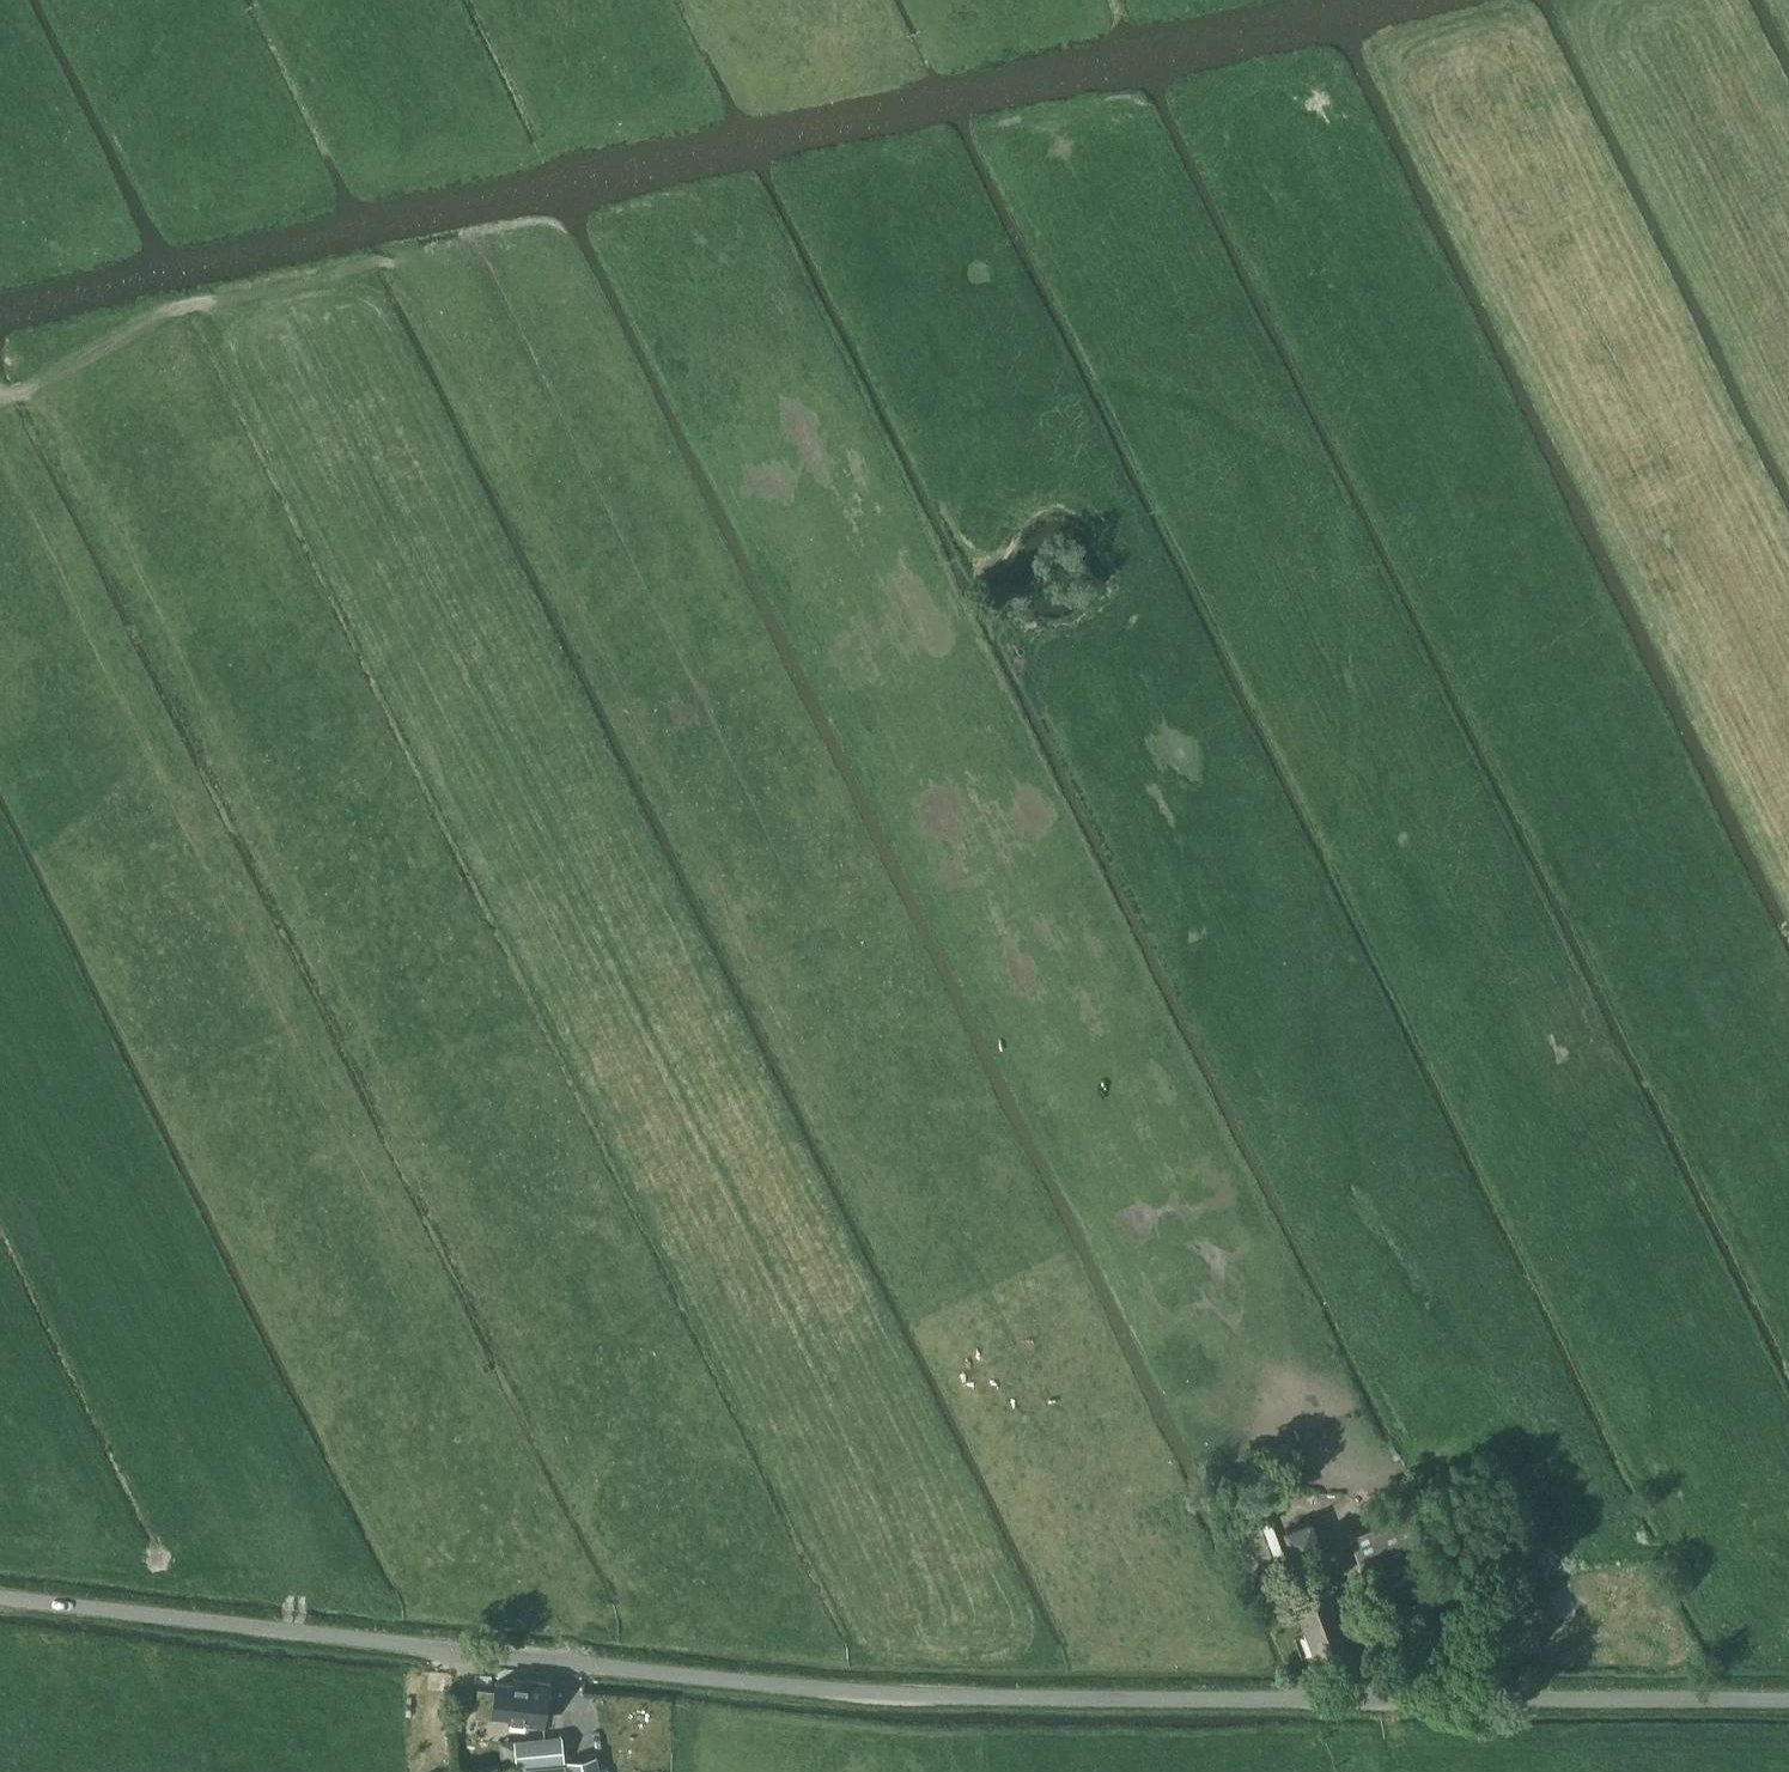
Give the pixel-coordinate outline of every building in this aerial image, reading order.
[(1386,1601),(1437,1582),(1405,1499),(1369,1513),(1377,1532),(1372,1534),(1370,1527),(1347,1536),(1363,1576),(1374,1571),(1386,1601)] [(1255,1582),(1277,1575),(1258,1522),(1236,1530),(1255,1582)] [(1314,1652),(1350,1639),(1331,1588),(1295,1601),(1314,1652)] [(476,1688),(474,1715),(489,1716),(489,1712),(507,1714),(507,1718),(543,1722),(547,1680),(526,1678),(525,1684),(495,1681),(494,1689),(476,1688)] [(559,1735),(513,1740),(515,1764),(561,1760),(559,1735)] [(568,1759),(571,1771),(602,1771),(599,1753),(568,1759)]
